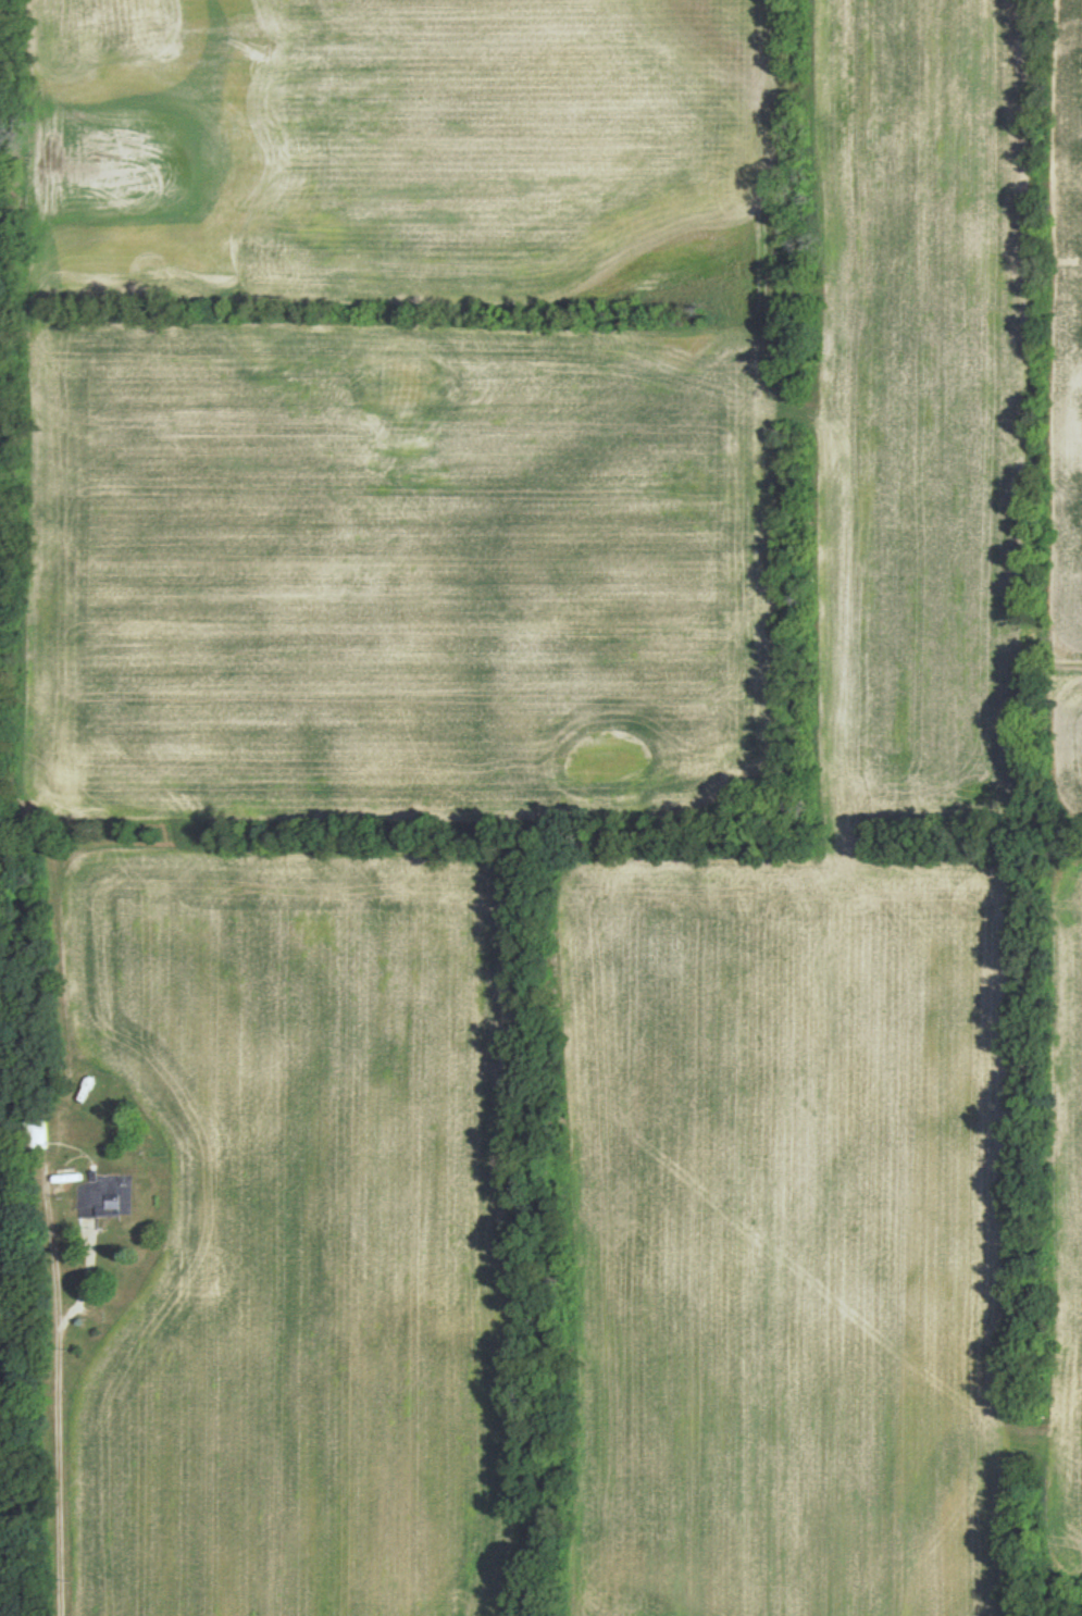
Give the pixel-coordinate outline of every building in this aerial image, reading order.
[(24,1150),(44,1150),(44,1120),(24,1120),(24,1150)]
